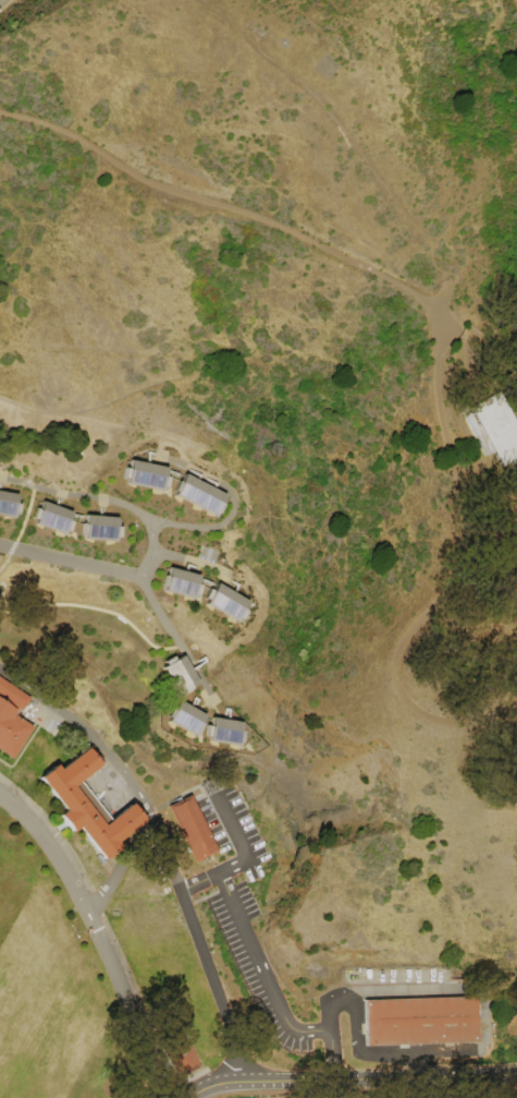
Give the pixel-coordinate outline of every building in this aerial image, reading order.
[(500,466),(516,457),(516,428),(504,403),(501,403),(494,391),(476,401),(468,406),(500,466)] [(128,483),(133,460),(170,467),(164,491),(128,483)] [(177,495),(188,474),(227,495),(217,516),(177,495)] [(19,519),(0,515),(0,491),(23,496),(19,519)] [(38,523),(46,502),(76,512),(67,534),(38,523)] [(87,538),(90,514),(121,517),(119,542),(87,538)] [(167,566),(196,574),(194,582),(198,583),(196,594),(192,593),(190,598),(160,590),(161,584),(160,584),(163,575),(164,575),(167,566)] [(214,581),(246,600),(242,607),(245,610),(241,618),(236,617),(234,620),(202,603),(206,598),(202,596),(207,588),(210,590),(214,581)] [(181,654),(196,681),(190,685),(190,686),(181,692),(181,690),(175,693),(160,666),(163,663),(161,660),(171,654),(173,659),(181,654)] [(35,701),(0,755),(0,678),(35,701)] [(176,699),(202,714),(198,722),(200,723),(195,732),(193,731),(190,735),(164,720),(167,715),(164,714),(170,705),(171,707),(176,699)] [(209,716),(241,721),(239,729),(243,729),(242,740),(237,740),(236,745),(206,739),(207,735),(204,734),(205,724),(208,725),(209,716)] [(94,750),(104,764),(82,782),(111,820),(131,806),(144,823),(120,841),(125,848),(112,858),(104,864),(39,777),(59,762),(65,771),(94,750)] [(220,852),(196,798),(170,809),(194,862),(220,852)] [(364,1003),(477,999),(479,1042),(365,1047),(364,1003)]
